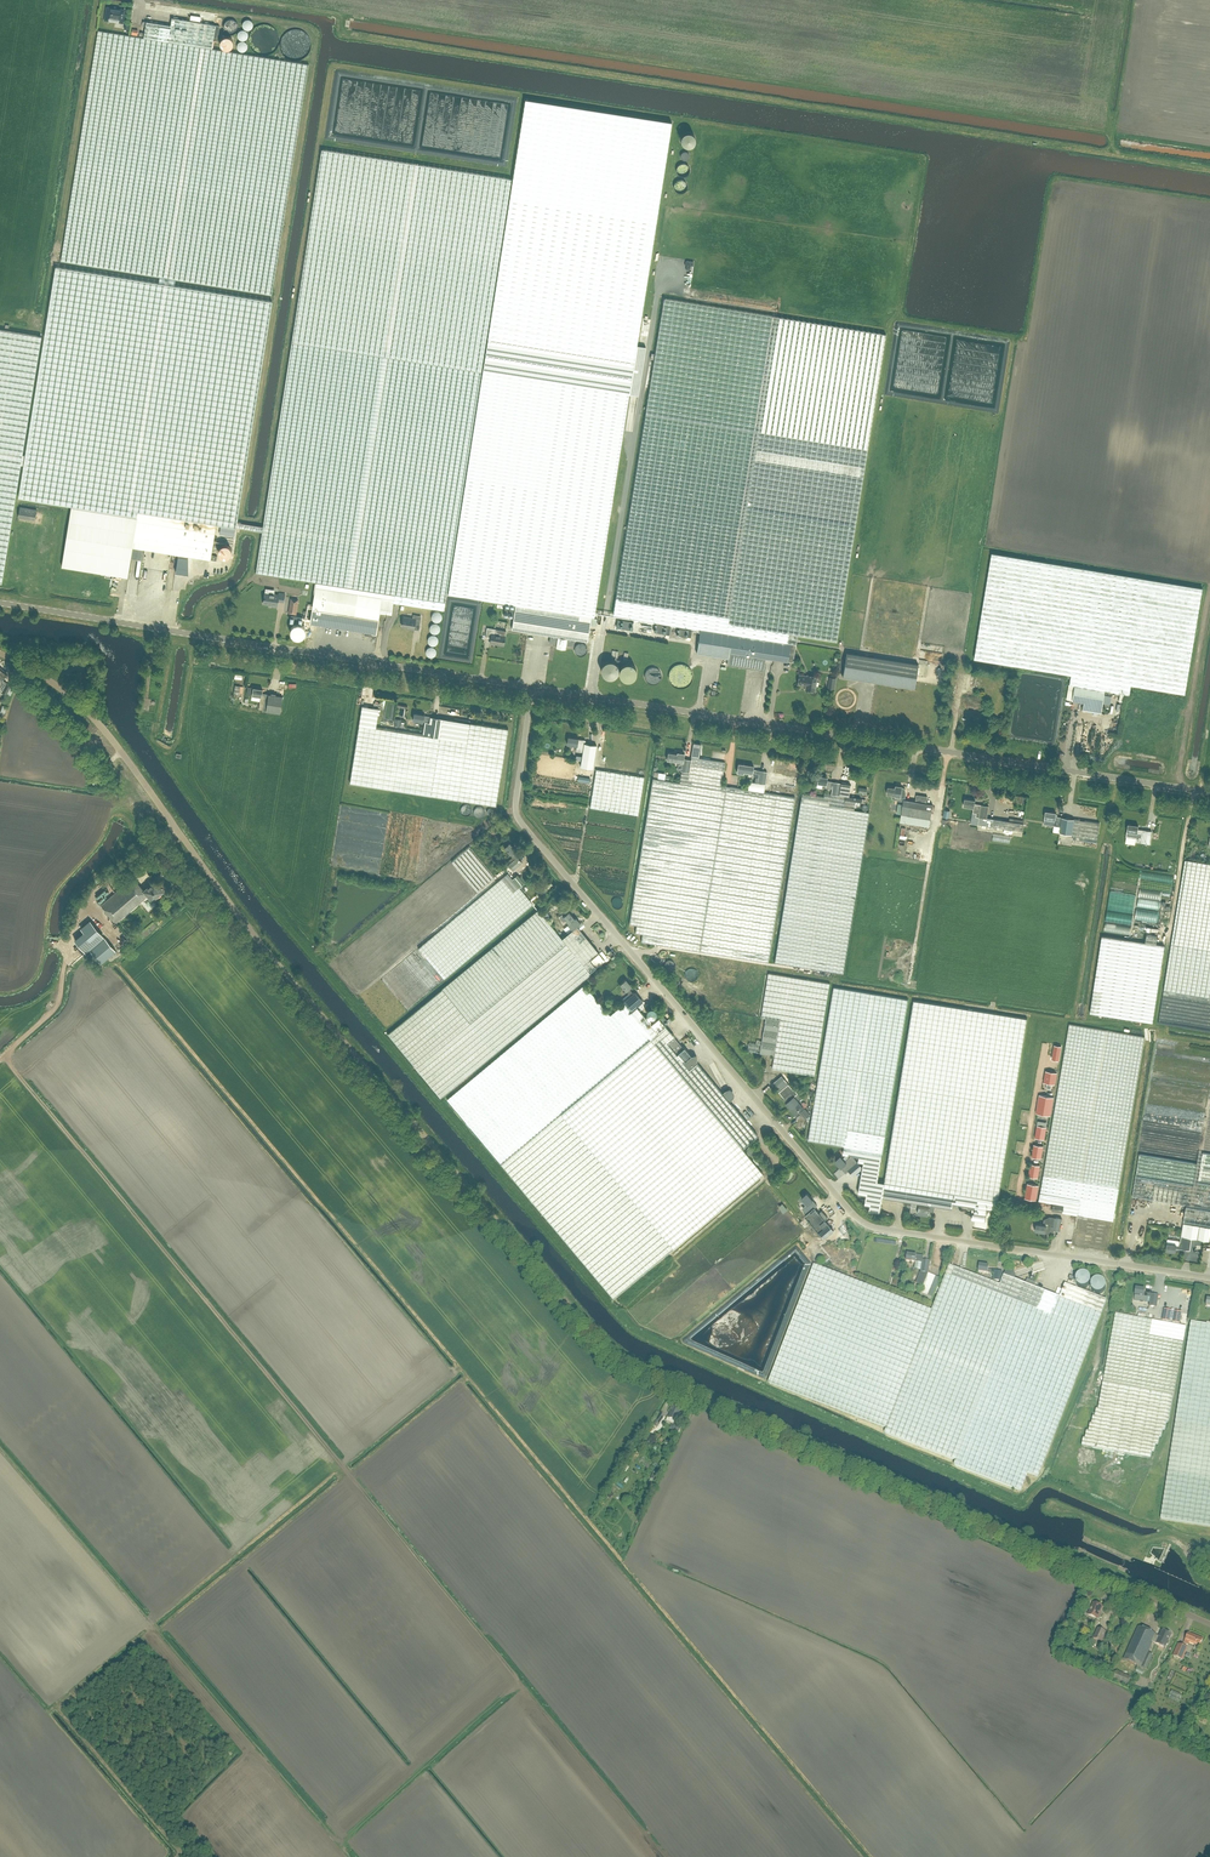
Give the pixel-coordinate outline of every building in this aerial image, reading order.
[(107,7),(106,16),(105,20),(114,21),(123,23),(125,12),(125,10),(121,9),(107,7)] [(20,492),(19,497),(22,497),(71,505),(138,516),(139,511),(216,524),(236,527),(262,531),(263,526),(236,522),(258,388),(273,294),(272,294),(309,64),(212,48),(214,37),(218,38),(220,26),(216,25),(172,18),(171,26),(143,21),(142,26),(146,26),(144,38),(98,30),(61,261),(57,260),(45,337),(42,353),(20,492)] [(262,54),(263,55),(265,55),(266,55),(267,54),(269,54),(270,54),(271,53),(272,53),(274,52),(275,51),(276,50),(276,49),(277,48),(278,47),(279,46),(279,45),(280,43),(280,42),(280,41),(280,39),(280,38),(280,37),(280,36),(279,34),(279,33),(278,32),(277,31),(276,30),(276,29),(275,28),(274,27),(272,26),(271,26),(270,25),(269,25),(267,24),(266,24),(265,24),(263,24),(262,24),(261,25),(260,25),(258,26),(257,26),(256,27),(255,28),(254,29),(253,30),(252,31),(252,32),(251,33),(251,34),(250,36),(250,37),(250,38),(250,39),(250,41),(250,42),(250,43),(251,45),(251,46),(252,47),(252,48),(253,49),(254,50),(255,51),(256,52),(257,53),(258,53),(260,54),(261,54),(262,54)] [(293,59),(295,60),(296,60),(297,60),(299,59),(300,59),(301,59),(303,58),(304,58),(305,57),(306,56),(307,55),(308,54),(309,53),(309,52),(310,51),(311,50),(311,48),(311,47),(311,46),(312,44),(311,43),(311,42),(311,40),(311,39),(310,38),(309,37),(309,35),(308,34),(307,33),(306,32),(305,32),(304,31),(303,30),(301,30),(300,29),(299,29),(297,29),(296,29),(295,29),(293,29),(292,29),(291,30),(290,30),(288,31),(287,32),(286,32),(285,33),(284,34),(284,35),(283,37),(282,38),(282,39),(281,40),(281,42),(281,43),(281,44),(281,46),(281,47),(281,48),(282,50),(282,51),(283,52),(284,53),(284,54),(285,55),(286,56),(287,57),(288,58),(290,58),(291,59),(292,59),(293,59)] [(221,42),(221,43),(221,44),(221,45),(221,46),(222,46),(222,47),(223,48),(224,48),(225,49),(226,49),(227,49),(228,49),(229,49),(230,48),(231,48),(232,47),(232,46),(233,46),(233,45),(233,44),(233,43),(234,43),(234,42),(233,42),(233,41),(233,40),(232,39),(232,38),(231,37),(230,37),(229,36),(228,36),(227,36),(226,36),(225,36),(224,37),(223,37),(223,38),(222,38),(222,39),(221,39),(221,40),(221,41),(221,42)] [(525,99),(510,199),(483,371),(471,448),(448,594),(516,605),(591,617),(594,617),(597,600),(617,471),(629,394),(634,360),(656,222),(671,122),(525,99)] [(262,531),(256,572),(316,581),(395,593),(445,601),(481,371),(511,178),(322,148),(292,342),(263,526),(262,531)] [(613,614),(700,628),(700,629),(784,642),(791,643),(791,644),(796,644),(797,635),(836,641),(867,450),(886,334),(664,298),(646,415),(613,614)] [(2,582),(16,496),(21,464),(23,454),(42,336),(41,336),(0,329),(0,582),(2,582)] [(19,517),(14,546),(26,548),(24,560),(62,566),(105,573),(105,576),(112,578),(113,574),(127,577),(131,557),(143,559),(145,549),(171,553),(178,554),(184,555),(187,556),(211,559),(211,554),(213,544),(216,544),(217,540),(214,539),(216,524),(139,511),(138,516),(71,505),(22,497),(20,506),(37,509),(35,519),(19,517)] [(20,506),(19,517),(35,519),(37,509),(20,506)] [(219,544),(224,557),(234,554),(229,540),(219,544)] [(1203,587),(992,552),(974,658),(1071,674),(1070,684),(1075,685),(1105,690),(1124,693),(1130,694),(1132,684),(1185,693),(1203,587)] [(445,601),(395,593),(316,581),(312,608),(310,622),(364,631),(363,634),(376,636),(380,611),(392,612),(393,601),(444,609),(445,601)] [(279,594),(265,592),(263,603),(272,604),(271,605),(277,606),(278,600),(284,601),(285,593),(279,592),(279,594)] [(513,616),(515,605),(505,603),(503,615),(513,616)] [(578,639),(583,640),(587,640),(591,617),(516,605),(514,613),(512,629),(533,632),(550,635),(549,642),(573,646),(575,638),(577,639),(578,639)] [(420,624),(421,616),(413,614),(413,618),(403,616),(402,625),(410,627),(410,628),(414,629),(415,623),(420,624)] [(618,618),(617,627),(632,629),(634,621),(618,618)] [(670,626),(655,623),(654,631),(669,633),(670,626)] [(498,644),(504,645),(506,630),(487,627),(485,637),(491,638),(490,643),(498,644)] [(678,627),(676,634),(691,636),(692,629),(678,627)] [(791,643),(784,642),(700,629),(696,653),(728,658),(727,664),(764,670),(766,658),(788,661),(793,662),(796,644),(791,644),(791,643)] [(914,688),(918,664),(846,652),(842,677),(914,688)] [(922,664),(920,673),(927,674),(929,665),(922,664)] [(3,682),(2,680),(7,673),(0,667),(0,690),(6,693),(10,686),(3,682)] [(807,676),(799,675),(798,684),(806,685),(805,690),(814,691),(817,677),(807,675),(807,676)] [(1105,690),(1075,685),(1070,684),(1067,699),(1084,702),(1083,710),(1101,713),(1105,690)] [(259,709),(267,710),(273,711),(280,713),(283,695),(276,694),(262,692),(263,689),(254,687),(248,686),(247,693),(253,694),(261,696),(259,709)] [(360,720),(350,783),(430,796),(458,800),(496,806),(508,729),(470,723),(470,722),(442,718),(440,733),(439,737),(423,735),(376,727),(379,708),(362,706),(360,720)] [(414,712),(413,719),(423,721),(426,721),(423,735),(439,737),(440,733),(442,718),(434,716),(424,715),(424,714),(414,712)] [(568,736),(567,743),(577,745),(576,750),(583,751),(582,757),(580,766),(592,768),(594,759),(596,744),(588,743),(585,742),(585,740),(583,740),(583,739),(578,739),(578,738),(568,736)] [(681,771),(689,772),(691,760),(684,758),(684,753),(679,752),(679,754),(668,752),(667,759),(683,762),(681,771)] [(725,762),(691,757),(691,760),(689,772),(681,771),(679,782),(653,778),(629,924),(636,925),(635,932),(642,934),(641,941),(700,951),(727,786),(721,785),(725,762)] [(743,771),(758,774),(757,782),(764,783),(766,771),(753,769),(753,766),(738,763),(736,772),(743,773),(743,771)] [(638,815),(644,776),(596,769),(590,807),(638,815)] [(95,784),(102,779),(98,774),(91,779),(95,784)] [(841,783),(840,783),(826,781),(827,777),(818,776),(817,783),(826,784),(829,785),(828,793),(831,794),(839,795),(841,783)] [(763,792),(764,783),(757,782),(749,781),(748,790),(763,792)] [(850,784),(840,783),(841,783),(839,795),(831,794),(831,798),(823,797),(802,793),(795,838),(774,962),(843,973),(866,832),(869,812),(854,810),(855,803),(854,803),(856,795),(848,794),(850,784)] [(905,788),(904,787),(902,787),(902,786),(896,785),(896,788),(888,786),(887,794),(892,794),(892,796),(892,798),(893,799),(894,800),(898,800),(904,801),(900,821),(929,826),(933,804),(926,803),(927,796),(917,795),(916,802),(905,800),(906,792),(906,791),(906,789),(905,788)] [(748,790),(727,786),(700,951),(769,962),(787,845),(795,797),(763,792),(748,790)] [(976,816),(979,817),(987,818),(987,817),(989,806),(975,803),(975,800),(965,798),(964,806),(974,807),(973,812),(977,813),(976,816)] [(1061,822),(1060,829),(1059,832),(1060,832),(1071,834),(1073,819),(1062,817),(1055,816),(1056,812),(1046,811),(1045,818),(1044,823),(1054,825),(1055,821),(1061,822)] [(1024,823),(987,817),(987,818),(979,817),(978,824),(1022,831),(1024,823)] [(1099,823),(1073,819),(1071,834),(1070,838),(1096,842),(1098,834),(1099,823)] [(1137,832),(1144,833),(1142,842),(1150,843),(1152,831),(1138,829),(1138,825),(1128,823),(1127,831),(1126,836),(1137,838),(1137,832)] [(513,870),(522,862),(513,851),(516,849),(510,842),(504,846),(515,859),(508,864),(513,870)] [(477,891),(495,876),(470,846),(452,862),(477,891)] [(371,850),(371,857),(381,857),(381,861),(375,861),(375,864),(381,864),(381,862),(384,862),(384,847),(375,847),(375,850),(371,850)] [(1185,859),(1163,993),(1158,1023),(1186,1027),(1209,1031),(1209,864),(1185,859)] [(512,879),(507,873),(418,948),(445,979),(533,904),(519,887),(527,881),(522,875),(521,877),(518,874),(512,879)] [(144,889),(133,877),(101,904),(117,923),(148,896),(152,900),(164,890),(155,880),(144,889)] [(578,929),(576,926),(572,929),(566,934),(564,931),(559,935),(538,909),(442,988),(388,1033),(440,1097),(591,973),(589,972),(604,960),(598,952),(599,952),(579,928),(578,929)] [(569,923),(568,924),(572,929),(576,926),(580,923),(577,919),(576,920),(568,911),(563,916),(562,914),(560,916),(560,918),(562,920),(564,920),(566,919),(569,923)] [(104,937),(90,920),(81,928),(84,931),(75,939),(86,952),(104,937)] [(1102,935),(1090,1012),(1153,1022),(1163,951),(1164,945),(1156,944),(1158,936),(1147,934),(1145,942),(1102,935)] [(101,963),(116,950),(105,937),(90,950),(101,963)] [(615,955),(609,948),(606,951),(612,958),(615,955)] [(760,1053),(773,1055),(774,1055),(772,1068),(815,1075),(823,1026),(830,983),(768,973),(768,974),(761,1017),(766,1018),(762,1041),(757,1040),(756,1044),(749,1043),(748,1050),(760,1052),(760,1053)] [(631,1010),(636,1006),(643,1000),(635,991),(633,993),(629,988),(632,986),(625,978),(620,983),(626,990),(630,995),(623,1001),(625,1003),(631,1010)] [(636,1006),(631,1010),(625,1003),(610,1015),(584,984),(447,1099),(502,1166),(613,1298),(763,1172),(742,1148),(758,1135),(728,1100),(733,1095),(730,1089),(724,1093),(724,1095),(697,1062),(697,1061),(697,1060),(698,1060),(698,1059),(697,1058),(697,1057),(697,1056),(696,1056),(696,1055),(695,1055),(694,1055),(694,1054),(693,1054),(692,1054),(691,1055),(685,1060),(679,1052),(684,1048),(675,1037),(675,1036),(659,1017),(651,1023),(636,1006)] [(882,1152),(908,999),(838,988),(834,987),(819,1076),(810,1130),(809,1141),(819,1143),(844,1146),(881,1152),(882,1152)] [(1000,1189),(1028,1018),(914,1000),(889,1155),(885,1182),(885,1183),(882,1197),(904,1200),(912,1202),(917,1202),(931,1205),(935,1205),(952,1208),(953,1203),(962,1205),(962,1207),(973,1209),(975,1207),(974,1213),(986,1214),(987,1209),(997,1210),(1000,1189)] [(665,1024),(668,1021),(663,1014),(660,1017),(665,1024)] [(1053,1202),(1052,1210),(1113,1220),(1123,1163),(1139,1071),(1145,1037),(1110,1031),(1069,1024),(1065,1051),(1056,1104),(1045,1165),(1039,1200),(1053,1202)] [(1054,1045),(1052,1056),(1056,1057),(1055,1060),(1059,1060),(1061,1046),(1054,1045)] [(679,1052),(685,1060),(691,1055),(684,1048),(679,1052)] [(1051,1088),(1052,1083),(1055,1084),(1057,1072),(1046,1070),(1044,1082),(1047,1082),(1046,1087),(1051,1088)] [(783,1099),(786,1103),(791,1108),(801,1100),(803,1098),(798,1093),(797,1093),(788,1084),(787,1081),(782,1075),(772,1083),(779,1091),(785,1097),(783,1099)] [(1039,1095),(1036,1112),(1050,1115),(1053,1097),(1039,1095)] [(801,1100),(791,1108),(796,1114),(804,1107),(801,1104),(803,1102),(801,1100)] [(805,1118),(811,1114),(805,1108),(800,1112),(805,1118)] [(1037,1125),(1035,1137),(1044,1138),(1046,1127),(1037,1125)] [(1042,1146),(1034,1144),(1032,1156),(1040,1158),(1042,1146)] [(844,1146),(843,1153),(854,1155),(859,1155),(859,1161),(864,1161),(860,1181),(859,1193),(867,1194),(865,1204),(870,1204),(870,1209),(880,1211),(882,1202),(882,1197),(885,1183),(885,1182),(878,1181),(880,1169),(882,1152),(881,1152),(844,1146)] [(1132,1195),(1185,1205),(1182,1222),(1209,1226),(1209,1153),(1203,1152),(1199,1151),(1197,1163),(1139,1153),(1132,1195)] [(841,1155),(835,1160),(841,1167),(846,1172),(849,1170),(848,1170),(851,1168),(858,1162),(857,1161),(852,1155),(845,1161),(841,1155)] [(851,1168),(848,1170),(849,1170),(853,1175),(861,1169),(863,1167),(858,1162),(851,1168)] [(1039,1165),(1030,1164),(1028,1176),(1037,1177),(1039,1165)] [(1027,1183),(1025,1198),(1035,1200),(1038,1185),(1027,1183)] [(807,1193),(802,1197),(808,1204),(810,1206),(805,1210),(807,1213),(812,1209),(815,1207),(817,1205),(813,1200),(813,1199),(807,1193)] [(932,1211),(934,1211),(935,1205),(931,1205),(931,1208),(929,1207),(919,1206),(918,1213),(928,1214),(929,1209),(932,1209),(932,1211)] [(807,1213),(805,1215),(824,1237),(834,1229),(831,1226),(826,1220),(828,1218),(828,1217),(823,1211),(822,1210),(820,1212),(821,1213),(820,1214),(815,1207),(812,1209),(807,1213)] [(1044,1219),(1043,1224),(1036,1223),(1035,1230),(1045,1232),(1046,1233),(1051,1234),(1052,1232),(1053,1229),(1060,1230),(1062,1218),(1054,1217),(1049,1216),(1044,1219)] [(1166,1250),(1175,1251),(1176,1247),(1190,1250),(1192,1237),(1198,1238),(1205,1239),(1209,1240),(1209,1236),(1209,1226),(1182,1222),(1179,1241),(1178,1244),(1167,1243),(1166,1250)] [(916,1284),(924,1287),(928,1274),(930,1261),(923,1260),(923,1257),(916,1256),(907,1254),(906,1261),(915,1263),(915,1262),(920,1263),(918,1272),(921,1272),(916,1284)] [(812,1265),(767,1383),(886,1429),(884,1434),(955,1461),(954,1466),(1021,1492),(1028,1474),(1038,1478),(1101,1314),(1107,1300),(1065,1285),(1060,1298),(1059,1298),(1045,1292),(1035,1288),(1025,1284),(1024,1284),(1015,1280),(1015,1279),(1013,1272),(1005,1275),(1001,1285),(959,1269),(961,1265),(950,1261),(948,1265),(944,1275),(931,1311),(812,1265)] [(1001,1281),(1002,1272),(988,1270),(989,1266),(980,1265),(979,1272),(988,1274),(988,1273),(994,1274),(993,1280),(1001,1281)] [(928,1274),(924,1287),(921,1293),(928,1296),(936,1277),(928,1274)] [(1025,1284),(1035,1288),(1036,1284),(1036,1283),(1028,1280),(1027,1280),(1025,1284)] [(1149,1306),(1151,1307),(1156,1308),(1158,1295),(1144,1293),(1145,1290),(1136,1288),(1135,1296),(1144,1297),(1147,1297),(1150,1297),(1149,1306)] [(1164,1310),(1162,1321),(1180,1324),(1182,1313),(1164,1310)] [(1063,1444),(1056,1482),(1133,1497),(1134,1487),(1139,1488),(1144,1459),(1150,1460),(1152,1452),(1154,1453),(1156,1445),(1158,1445),(1159,1438),(1161,1438),(1162,1431),(1165,1431),(1166,1423),(1168,1424),(1168,1422),(1172,1397),(1185,1327),(1172,1324),(1148,1319),(1115,1313),(1115,1317),(1107,1361),(1105,1371),(1098,1409),(1097,1409),(1095,1417),(1093,1416),(1092,1424),(1090,1424),(1089,1431),(1087,1431),(1085,1439),(1083,1438),(1082,1447),(1063,1444)] [(1191,1322),(1160,1520),(1209,1527),(1209,1325),(1191,1322)] [(675,1420),(680,1410),(679,1410),(680,1407),(673,1404),(669,1411),(670,1412),(668,1418),(671,1419),(672,1418),(675,1420)] [(664,1416),(661,1414),(654,1425),(658,1427),(664,1416)] [(678,1434),(681,1426),(676,1423),(672,1431),(678,1434)] [(1099,1616),(1103,1607),(1097,1604),(1095,1607),(1092,1606),(1088,1615),(1095,1618),(1096,1615),(1099,1616)] [(1160,1637),(1156,1635),(1157,1634),(1139,1626),(1123,1659),(1147,1670),(1153,1655),(1148,1652),(1153,1642),(1166,1648),(1167,1645),(1168,1645),(1169,1642),(1169,1641),(1172,1634),(1163,1630),(1160,1637)] [(1098,1629),(1094,1639),(1102,1642),(1106,1632),(1098,1629)] [(1200,1646),(1202,1639),(1189,1633),(1186,1640),(1185,1643),(1189,1645),(1190,1642),(1200,1646)] [(1183,1661),(1188,1648),(1178,1644),(1173,1656),(1183,1661)] [(1172,1690),(1168,1699),(1179,1704),(1183,1695),(1172,1690)]
